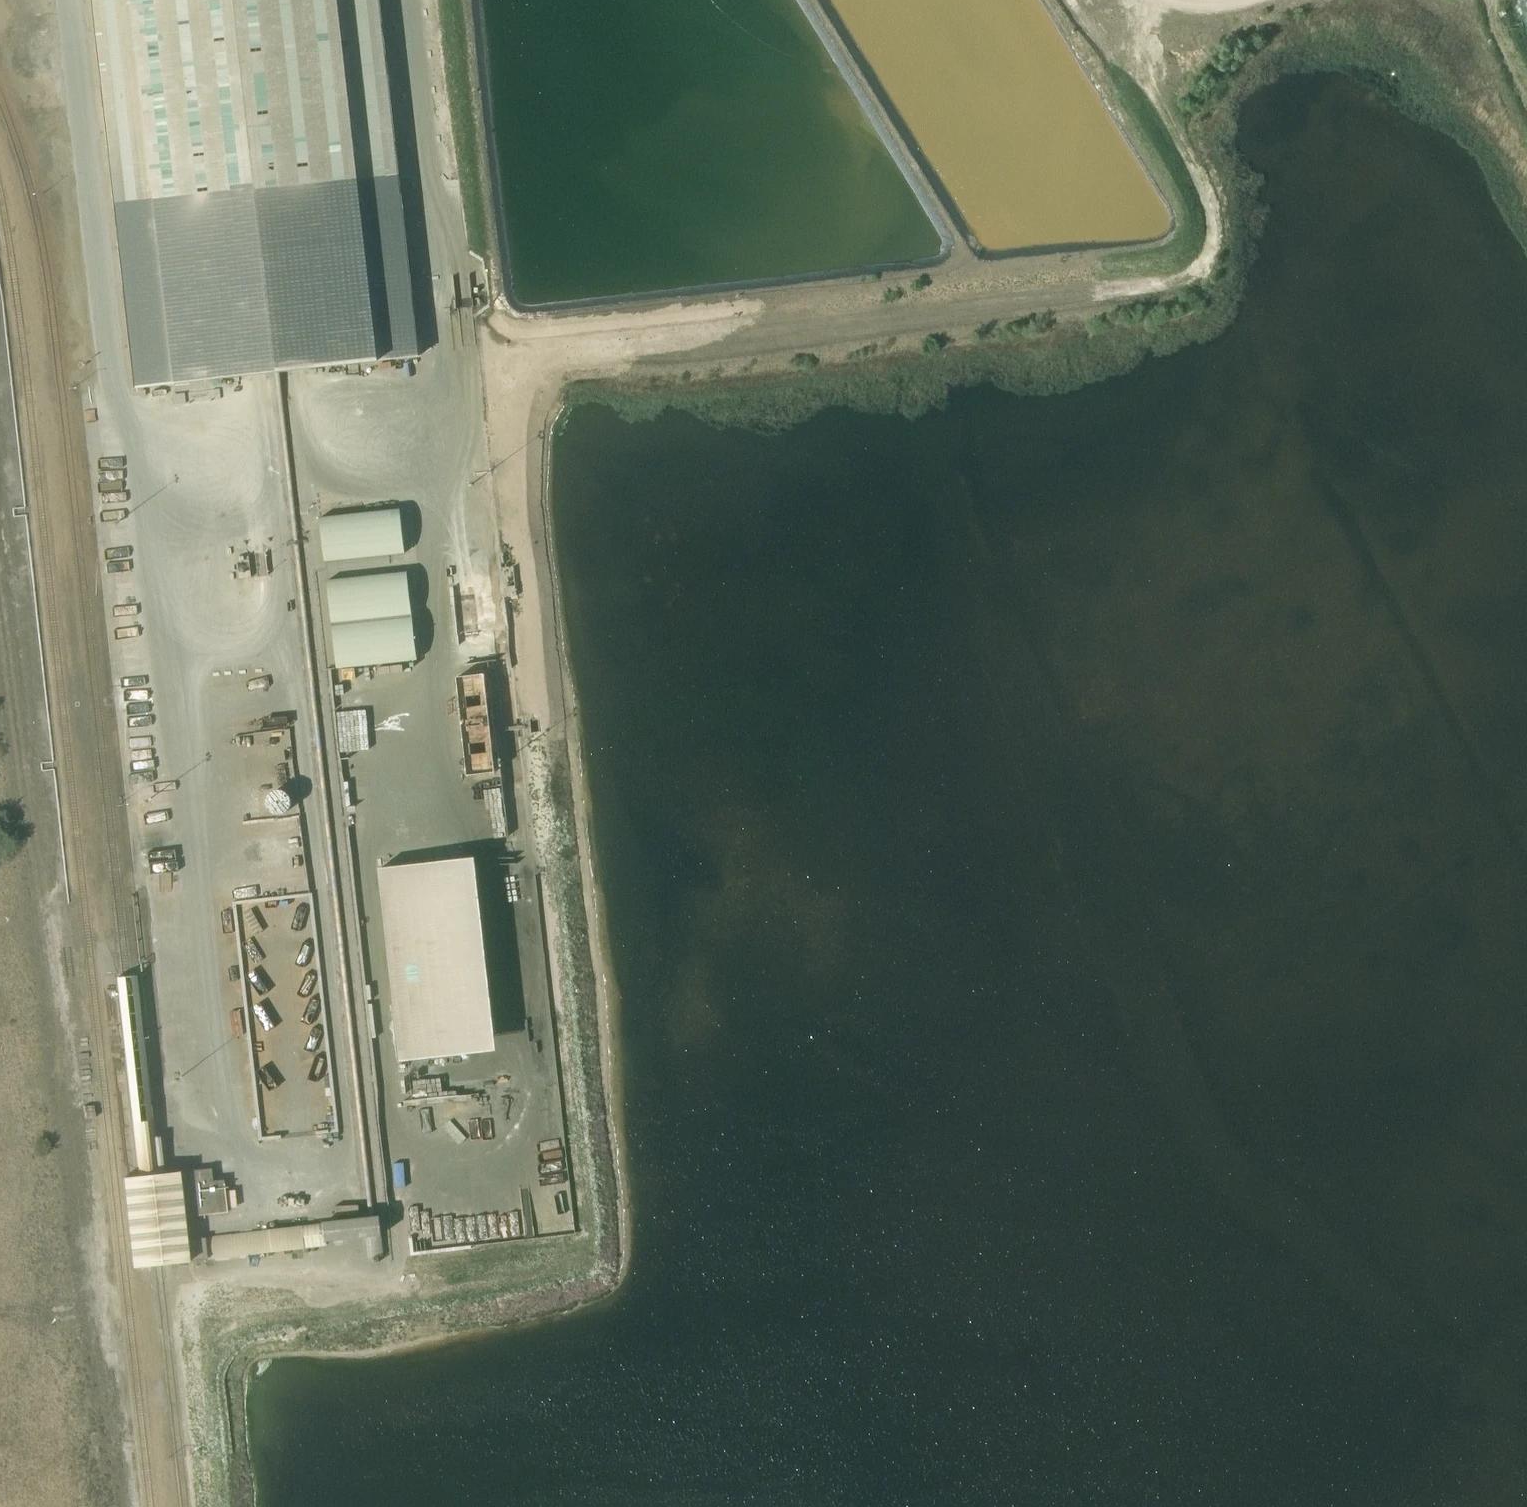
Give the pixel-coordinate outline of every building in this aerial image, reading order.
[(379,0),(97,0),(140,387),(419,356),(379,0)] [(400,508),(320,517),(325,562),(405,553),(400,508)] [(407,571),(327,580),(336,667),(416,659),(407,571)] [(400,1061),(461,1055),(440,862),(379,868),(400,1061)] [(171,1083),(177,1116),(200,1112),(194,1078),(171,1083)] [(122,1178),(131,1268),(161,1264),(172,1263),(184,1262),(188,1261),(208,1259),(205,1238),(186,1240),(183,1217),(226,1212),(223,1180),(212,1181),(210,1168),(178,1172),(158,1174),(138,1176),(122,1178)] [(380,1216),(324,1223),(326,1241),(366,1236),(369,1258),(385,1256),(380,1216)]
